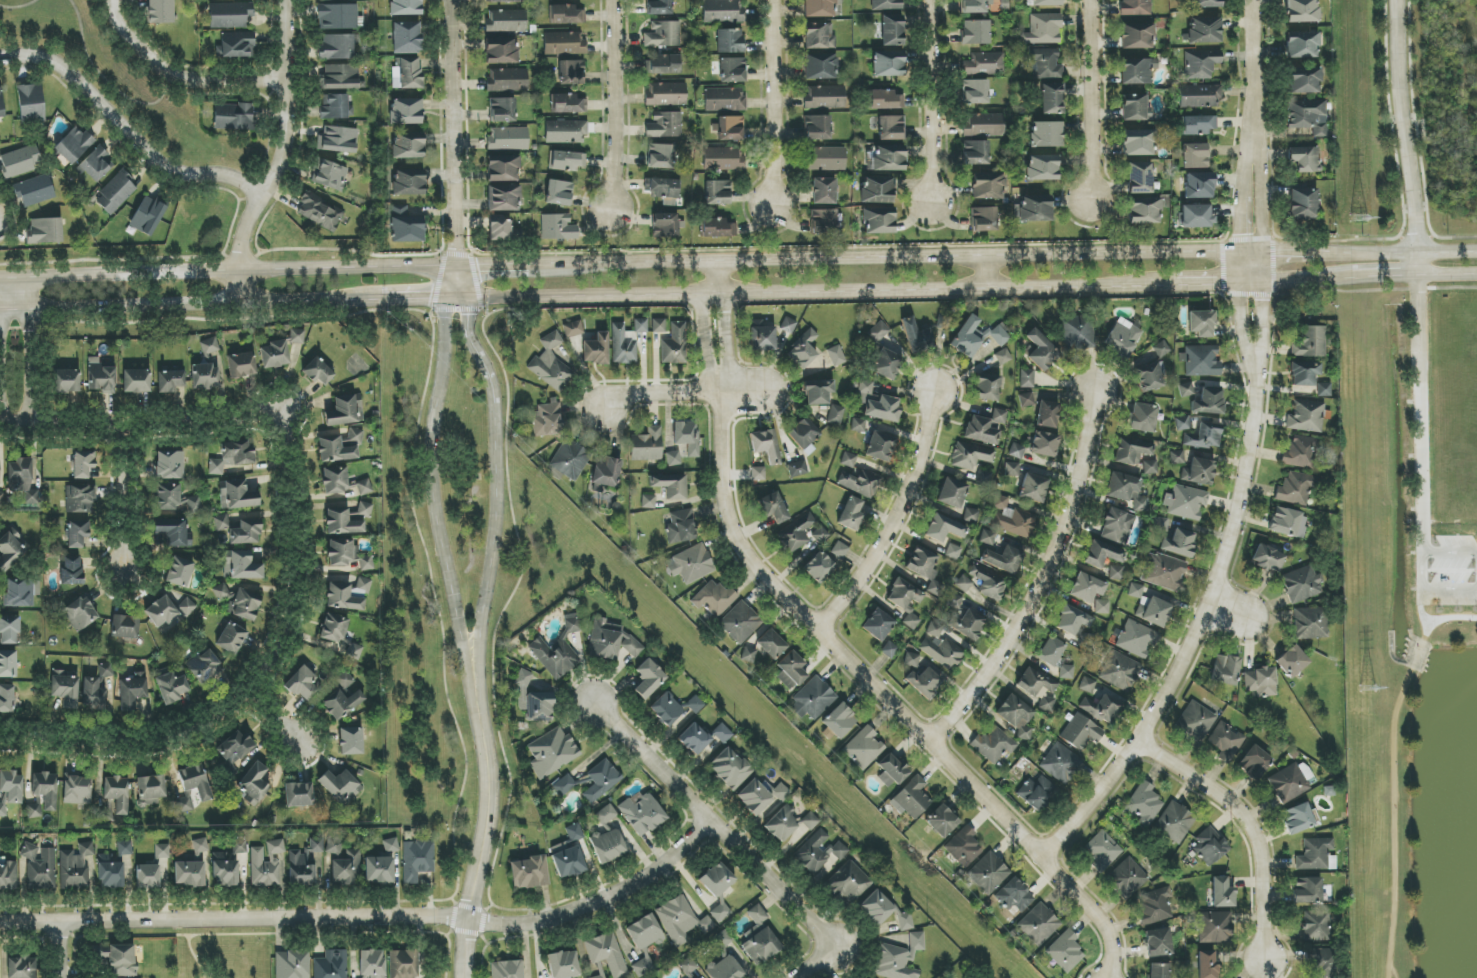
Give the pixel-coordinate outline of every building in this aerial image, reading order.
[(174,24),(173,0),(147,0),(148,24),(174,24)] [(422,0),(390,0),(390,15),(422,15),(422,0)] [(647,15),(671,15),(671,0),(647,0),(647,15)] [(703,23),(745,23),(744,0),(703,1),(703,23)] [(835,17),(835,0),(804,0),(804,18),(835,17)] [(872,11),(903,10),(902,0),(871,0),(872,11)] [(986,14),(987,5),(994,5),(994,0),(961,0),(961,13),(986,14)] [(1151,0),(1121,0),(1121,16),(1151,15),(1151,0)] [(1189,9),(1222,7),(1221,0),(1189,0),(1189,9)] [(1286,23),(1318,22),(1317,0),(1285,0),(1286,23)] [(210,28),(251,29),(251,4),(210,3),(210,28)] [(318,5),(318,30),(358,29),(357,5),(318,5)] [(552,24),(584,24),(583,10),(575,10),(575,5),(551,6),(552,24)] [(526,10),(486,11),(487,32),(527,32),(526,10)] [(1061,44),(1061,14),(1030,14),(1030,33),(1021,33),(1021,43),(1061,44)] [(903,16),(882,15),(882,46),(903,46),(903,16)] [(1189,44),(1221,43),(1220,18),(1188,18),(1189,44)] [(680,21),(651,21),(650,32),(644,32),(644,46),(680,47),(680,21)] [(963,45),(990,45),(990,21),(963,21),(963,45)] [(393,54),(421,54),(420,23),(393,23),(393,54)] [(805,49),(834,49),(833,24),(805,24),(805,49)] [(1153,25),(1121,24),(1120,48),(1152,49),(1153,25)] [(716,30),(717,54),(744,53),(744,29),(716,30)] [(221,57),(254,58),(255,33),(221,33),(221,57)] [(544,55),(586,54),(586,43),(579,43),(579,33),(544,33),(544,55)] [(1317,59),(1318,34),(1286,33),(1285,58),(1317,59)] [(354,35),(320,35),(320,60),(354,59),(354,35)] [(486,65),(518,63),(517,38),(485,39),(486,65)] [(1058,48),(1031,49),(1032,80),(1063,79),(1063,66),(1058,66),(1058,48)] [(904,51),(872,52),(873,77),(904,76),(904,51)] [(1184,52),(1185,80),(1213,79),(1212,64),(1222,64),(1221,51),(1184,52)] [(1004,53),(971,54),(971,61),(962,61),(962,75),(1004,74),(1004,53)] [(839,55),(805,54),(804,79),(838,80),(839,55)] [(679,55),(649,56),(649,75),(680,74),(679,55)] [(393,89),(422,89),(421,58),(393,59),(393,89)] [(745,58),(719,59),(720,83),(746,83),(745,58)] [(1120,84),(1151,85),(1151,69),(1158,69),(1158,60),(1121,59),(1120,84)] [(583,61),(559,61),(559,85),(584,84),(583,61)] [(325,90),(359,89),(358,64),(324,65),(325,90)] [(1320,93),(1320,68),(1288,68),(1289,94),(1320,93)] [(487,70),(488,92),(528,91),(528,69),(487,70)] [(963,81),(963,105),(989,104),(988,80),(963,81)] [(16,87),(22,125),(46,121),(40,83),(16,87)] [(686,105),(686,83),(645,84),(646,106),(686,105)] [(1063,84),(1041,84),(1042,115),(1063,114),(1063,84)] [(805,108),(845,108),(845,87),(805,86),(805,108)] [(1179,107),(1216,107),(1216,99),(1221,99),(1221,86),(1179,86),(1179,107)] [(745,111),(744,88),(705,89),(705,111),(745,111)] [(871,110),(905,109),(904,95),(895,95),(894,90),(870,90),(871,110)] [(320,119),(347,120),(348,95),(321,94),(320,119)] [(552,113),(586,113),(586,99),(576,100),(576,94),(551,94),(552,113)] [(1151,121),(1151,107),(1148,107),(1148,95),(1122,95),(1123,122),(1151,121)] [(516,99),(490,98),(490,122),(516,122),(516,99)] [(422,125),(423,100),(390,99),(390,124),(422,125)] [(1311,128),(1311,138),(1327,137),(1325,101),(1287,102),(1288,129),(1311,128)] [(214,104),(214,129),(252,130),(253,105),(214,104)] [(682,113),(653,112),(653,123),(646,123),(645,137),(681,138),(682,113)] [(964,136),(1002,137),(1002,115),(964,114),(964,136)] [(805,116),(805,141),(830,140),(829,116),(805,116)] [(878,117),(879,141),(904,140),(904,116),(878,117)] [(1216,116),(1183,117),(1183,135),(1209,135),(1209,130),(1217,129),(1216,116)] [(743,140),(742,117),(717,117),(718,141),(743,140)] [(545,122),(546,144),(586,143),(586,121),(545,122)] [(1063,147),(1063,122),(1030,122),(1031,147),(1063,147)] [(317,150),(356,154),(358,130),(324,126),(323,136),(318,136),(317,150)] [(96,141),(85,130),(81,134),(75,127),(53,148),(70,166),(96,141)] [(488,150),(529,150),(529,128),(488,128),(488,150)] [(1154,130),(1123,131),(1123,156),(1154,155),(1154,130)] [(393,158),(424,159),(424,135),(393,134),(393,158)] [(989,164),(988,141),(963,141),(963,165),(989,164)] [(43,166),(36,144),(0,156),(7,178),(43,166)] [(648,169),(673,169),(673,145),(648,144),(648,169)] [(1183,169),(1208,168),(1208,144),(1182,144),(1183,169)] [(904,145),(871,146),(872,153),(865,154),(865,172),(904,171),(904,145)] [(116,164),(99,146),(78,165),(95,184),(116,164)] [(703,170),(743,171),(743,148),(704,147),(703,170)] [(845,171),(845,149),(806,147),(806,170),(845,171)] [(1315,147),(1285,148),(1286,163),(1295,162),(1296,173),(1316,172),(1315,147)] [(586,153),(552,152),(551,171),(575,171),(575,167),(585,167),(586,153)] [(1057,155),(1026,155),(1026,181),(1057,181),(1057,155)] [(487,181),(519,182),(520,157),(488,156),(487,181)] [(310,182),(341,192),(349,169),(318,159),(310,182)] [(1126,163),(1127,194),(1152,194),(1152,163),(1126,163)] [(139,188),(123,171),(94,199),(110,216),(139,188)] [(972,199),(1004,199),(1004,174),(972,173),(972,199)] [(1185,199),(1213,198),(1213,173),(1185,174),(1185,199)] [(56,198),(48,174),(12,185),(19,209),(56,198)] [(860,203),(893,204),(894,178),(861,177),(860,203)] [(836,205),(837,179),(812,178),(812,204),(836,205)] [(663,206),(677,207),(678,180),(650,179),(649,197),(663,198),(663,206)] [(573,182),(547,181),(545,204),(571,206),(573,182)] [(731,205),(730,181),(705,181),(705,205),(731,205)] [(487,187),(488,212),(521,211),(520,186),(487,187)] [(1316,189),(1289,190),(1290,221),(1317,220),(1316,189)] [(295,215),(335,232),(344,209),(304,193),(295,215)] [(167,207),(145,196),(128,226),(150,238),(167,207)] [(1052,196),(1019,196),(1019,222),(1051,222),(1052,196)] [(1128,199),(1129,224),(1161,223),(1160,198),(1128,199)] [(1211,228),(1212,205),(1180,205),(1180,227),(1211,228)] [(970,208),(971,232),(997,232),(996,207),(970,208)] [(894,208),(862,209),(863,234),(895,233),(894,208)] [(835,233),(835,209),(810,210),(811,234),(835,233)] [(676,214),(652,214),(653,238),(677,238),(676,214)] [(569,215),(542,215),(541,239),(578,240),(578,226),(569,226),(569,215)] [(391,242),(423,243),(424,218),(391,217),(391,242)] [(489,217),(488,241),(511,241),(511,218),(489,217)] [(61,218),(26,220),(27,244),(62,243),(61,218)] [(703,238),(736,237),(736,223),(726,224),(726,218),(702,219),(703,238)] [(1188,312),(1188,333),(1196,333),(1196,338),(1214,338),(1213,311),(1188,312)] [(949,346),(971,360),(986,336),(1003,347),(1012,333),(998,325),(995,330),(982,321),(969,313),(949,346)] [(934,348),(930,329),(916,333),(912,316),(902,319),(910,354),(934,348)] [(780,330),(792,335),(797,321),(785,317),(780,330)] [(1062,318),(1063,351),(1093,350),(1092,317),(1062,318)] [(1143,331),(1118,317),(1102,346),(1126,360),(1143,331)] [(647,333),(647,319),(634,319),(634,333),(647,333)] [(665,319),(652,320),(652,333),(665,333),(665,319)] [(876,344),(890,331),(880,320),(866,333),(876,344)] [(563,324),(566,338),(584,334),(581,321),(563,324)] [(760,327),(760,321),(750,321),(751,352),(775,351),(775,327),(760,327)] [(660,364),(684,363),(684,333),(685,333),(685,322),(670,322),(670,339),(660,339),(660,364)] [(636,340),(625,340),(624,323),(611,323),(613,364),(637,363),(636,340)] [(1325,357),(1325,326),(1301,327),(1301,342),(1290,343),(1290,358),(1325,357)] [(809,346),(819,337),(810,328),(784,354),(802,371),(818,355),(809,346)] [(1027,357),(1043,372),(1060,354),(1033,328),(1025,336),(1036,347),(1027,357)] [(304,330),(288,330),(288,346),(305,345),(304,330)] [(528,370),(560,393),(574,372),(551,355),(563,339),(551,330),(541,345),(544,347),(528,370)] [(607,364),(608,333),(596,332),(596,342),(583,341),(582,364),(607,364)] [(204,356),(220,351),(216,337),(200,342),(204,356)] [(263,369),(289,365),(285,340),(268,342),(268,347),(259,348),(263,369)] [(1170,352),(1164,341),(1152,348),(1158,358),(1170,352)] [(833,368),(846,363),(840,345),(826,350),(833,368)] [(1185,346),(1185,377),(1221,376),(1221,362),(1215,362),(1215,346),(1185,346)] [(870,371),(892,381),(903,358),(881,348),(870,371)] [(994,355),(1000,366),(1012,359),(1006,348),(994,355)] [(226,356),(230,379),(257,375),(254,352),(226,356)] [(87,391),(116,392),(116,365),(99,364),(99,358),(88,357),(87,391)] [(326,387),(336,374),(314,357),(301,373),(314,383),(317,380),(326,387)] [(1162,389),(1159,360),(1134,364),(1138,392),(1162,389)] [(1320,363),(1290,362),(1290,386),(1313,387),(1314,375),(1319,375),(1320,363)] [(221,384),(220,364),(190,365),(191,390),(212,389),(212,384),(221,384)] [(80,370),(56,370),(56,393),(79,393),(80,370)] [(150,370),(123,370),(123,393),(150,393),(150,370)] [(1020,388),(1034,388),(1034,370),(1020,370),(1020,388)] [(186,387),(185,371),(157,372),(158,394),(176,393),(176,387),(186,387)] [(1000,377),(977,374),(974,399),(997,402),(1000,377)] [(833,380),(805,381),(805,406),(829,405),(829,394),(834,394),(833,380)] [(863,416),(896,423),(901,400),(872,393),(874,384),(857,380),(852,401),(865,404),(863,416)] [(1222,414),(1222,390),(1194,390),(1194,384),(1179,384),(1179,397),(1191,397),(1191,414),(1222,414)] [(1317,396),(1329,397),(1329,384),(1317,384),(1317,396)] [(1020,407),(1034,406),(1033,393),(1019,394),(1020,407)] [(326,425),(363,423),(361,395),(334,397),(335,412),(325,412),(326,425)] [(535,437),(563,435),(559,398),(550,399),(550,404),(532,406),(535,437)] [(1056,429),(1060,403),(1040,399),(1035,426),(1056,429)] [(1322,432),(1324,402),(1292,400),(1292,416),(1286,416),(1285,430),(1322,432)] [(1157,406),(1130,403),(1128,430),(1154,433),(1157,406)] [(844,407),(830,405),(828,424),(842,425),(844,407)] [(996,446),(1001,425),(1004,426),(1007,411),(994,409),(991,420),(969,415),(964,438),(996,446)] [(786,434),(803,452),(821,433),(804,416),(786,434)] [(1177,431),(1190,429),(1189,416),(1175,418),(1177,431)] [(864,433),(866,421),(853,418),(851,430),(864,433)] [(1182,446),(1218,450),(1221,424),(1199,422),(1197,435),(1183,434),(1182,446)] [(688,458),(698,458),(698,423),(673,423),(673,445),(687,444),(688,458)] [(662,461),(661,426),(647,426),(647,435),(630,436),(631,461),(662,461)] [(348,441),(362,443),(363,430),(349,429),(348,441)] [(766,452),(769,466),(780,464),(773,429),(749,434),(753,454),(766,452)] [(897,439),(873,431),(864,455),(888,464),(897,439)] [(1054,459),(1060,436),(1035,431),(1030,453),(1054,459)] [(1289,452),(1282,451),(1280,464),(1312,469),(1317,439),(1292,435),(1289,452)] [(359,459),(357,446),(342,448),(340,436),(318,439),(321,464),(359,459)] [(1139,467),(1141,455),(1152,457),(1154,444),(1118,437),(1113,462),(1139,467)] [(550,467),(576,482),(592,453),(566,439),(550,467)] [(223,466),(255,465),(254,441),(228,442),(229,450),(221,451),(221,459),(209,460),(209,475),(223,475),(223,466)] [(979,460),(992,464),(996,451),(956,441),(950,465),(976,472),(979,460)] [(1008,456),(1021,460),(1025,447),(1012,443),(1008,456)] [(184,446),(156,446),(156,479),(183,479),(184,446)] [(684,446),(678,446),(679,453),(667,453),(667,466),(685,465),(684,446)] [(74,479),(89,479),(89,468),(96,468),(95,451),(74,452),(74,479)] [(1170,465),(1184,464),(1184,451),(1170,452),(1170,465)] [(854,468),(857,456),(844,452),(840,465),(854,468)] [(591,492),(602,493),(603,486),(617,488),(621,459),(596,456),(591,492)] [(1183,467),(1180,480),(1210,487),(1215,462),(1190,456),(1187,468),(1183,467)] [(23,504),(39,504),(40,488),(36,488),(37,460),(8,460),(7,492),(23,492),(23,504)] [(808,474),(805,461),(787,465),(791,479),(808,474)] [(1157,474),(1157,461),(1143,461),(1144,475),(1157,474)] [(1019,463),(1005,463),(1005,475),(1019,476),(1019,463)] [(347,467),(323,468),(324,496),(370,494),(370,482),(348,482),(347,467)] [(751,481),(765,480),(765,467),(751,468),(751,481)] [(836,484),(872,501),(883,478),(862,469),(858,479),(842,472),(836,484)] [(978,486),(991,486),(991,471),(978,471),(978,486)] [(1142,480),(1111,472),(1104,496),(1134,504),(1133,509),(1146,513),(1149,499),(1137,496),(1142,480)] [(1274,501),(1308,506),(1312,476),(1286,472),(1284,488),(1276,486),(1274,501)] [(1020,499),(1043,503),(1047,478),(1023,474),(1020,499)] [(686,475),(649,476),(649,487),(666,487),(667,501),(686,500),(686,475)] [(936,501),(960,510),(968,486),(945,477),(936,501)] [(258,491),(247,493),(245,479),(218,482),(222,510),(260,506),(258,491)] [(156,483),(155,510),(176,510),(176,505),(188,506),(188,512),(201,512),(201,496),(179,496),(180,483),(156,483)] [(1209,492),(1173,485),(1171,495),(1167,494),(1163,514),(1198,521),(1201,506),(1206,506),(1209,492)] [(93,513),(94,486),(66,486),(66,513),(93,513)] [(772,516),(776,525),(789,520),(777,491),(757,500),(765,518),(772,516)] [(1029,539),(1036,516),(1007,507),(1009,499),(994,494),(990,508),(995,510),(989,530),(984,528),(979,542),(993,547),(998,529),(1029,539)] [(655,509),(655,496),(642,495),(641,508),(655,509)] [(869,506),(850,496),(837,524),(856,533),(869,506)] [(373,504),(359,502),(356,514),(371,517),(373,504)] [(1095,536),(1126,546),(1136,517),(1108,507),(1102,526),(1099,525),(1095,536)] [(1274,507),(1268,531),(1302,539),(1308,516),(1274,507)] [(365,521),(349,522),(348,509),(326,509),(327,534),(365,533),(365,521)] [(671,524),(664,525),(669,545),(697,539),(690,509),(669,513),(671,524)] [(810,541),(803,531),(816,522),(809,512),(775,534),(788,555),(810,541)] [(947,533),(964,539),(968,527),(933,514),(925,537),(943,543),(947,533)] [(230,545),(261,543),(259,519),(239,520),(240,528),(231,529),(230,515),(213,516),(214,531),(229,530),(230,545)] [(1167,532),(1168,519),(1154,517),(1152,531),(1167,532)] [(165,546),(185,547),(186,520),(153,519),(153,533),(165,534),(165,546)] [(90,521),(68,521),(68,549),(83,549),(83,538),(89,538),(90,521)] [(830,536),(821,526),(810,536),(819,545),(830,536)] [(30,547),(9,528),(0,538),(0,552),(2,554),(0,557),(0,571),(4,575),(30,547)] [(1163,538),(1159,549),(1189,559),(1197,535),(1175,528),(1171,541),(1163,538)] [(1101,570),(1105,558),(1121,564),(1125,552),(1091,539),(1083,563),(1101,570)] [(352,540),(328,540),(328,566),(352,567),(352,540)] [(843,561),(850,549),(837,541),(830,553),(843,561)] [(664,559),(672,578),(681,574),(684,585),(716,573),(705,543),(664,559)] [(958,561),(962,548),(950,543),(945,556),(958,561)] [(1286,555),(1258,543),(1250,563),(1278,574),(1286,555)] [(1001,556),(984,549),(979,561),(1014,576),(1024,552),(1006,545),(1001,556)] [(263,564),(251,564),(251,551),(230,551),(230,579),(263,579),(263,564)] [(802,569),(819,584),(836,566),(820,551),(802,569)] [(1178,592),(1187,563),(1149,552),(1140,581),(1178,592)] [(81,585),(81,556),(62,556),(61,585),(81,585)] [(187,589),(194,563),(173,557),(165,582),(187,589)] [(374,570),(373,557),(359,558),(360,571),(374,570)] [(999,602),(1009,581),(974,564),(969,575),(977,579),(972,589),(999,602)] [(1311,564),(1280,578),(1292,606),(1324,592),(1311,564)] [(1123,567),(1110,566),(1109,580),(1122,581),(1123,567)] [(1091,604),(1095,594),(1102,597),(1107,584),(1078,572),(1068,595),(1091,604)] [(965,593),(973,583),(962,575),(954,584),(965,593)] [(356,589),(370,592),(372,580),(358,577),(356,589)] [(717,619),(739,596),(729,587),(725,591),(712,578),(690,602),(699,611),(703,607),(717,619)] [(924,596),(899,578),(884,598),(908,615),(902,624),(913,631),(924,616),(914,610),(924,596)] [(34,607),(33,596),(40,596),(40,580),(5,580),(5,607),(34,607)] [(226,613),(253,622),(261,598),(219,583),(215,596),(230,602),(226,613)] [(1128,596),(1141,599),(1144,586),(1131,583),(1128,596)] [(350,584),(328,584),(327,609),(364,610),(365,599),(350,598),(350,584)] [(143,611),(158,630),(183,611),(187,616),(197,608),(186,593),(176,601),(168,592),(143,611)] [(963,599),(950,593),(945,604),(957,611),(963,599)] [(100,615),(83,595),(61,612),(78,632),(100,615)] [(1142,599),(1134,617),(1164,629),(1173,606),(1151,597),(1149,602),(1142,599)] [(717,625),(740,646),(763,622),(740,600),(717,625)] [(1109,601),(1095,601),(1095,614),(1109,614),(1109,601)] [(1054,627),(1074,637),(1080,624),(1088,628),(1093,618),(1065,605),(1054,627)] [(896,623),(877,608),(861,627),(880,643),(896,623)] [(1294,640),(1327,639),(1326,608),(1293,609),(1294,640)] [(959,621),(952,616),(946,624),(971,643),(985,623),(967,610),(959,621)] [(333,651),(359,661),(364,646),(343,638),(349,621),(327,613),(318,637),(335,643),(333,651)] [(555,682),(581,661),(565,641),(582,627),(572,615),(564,622),(570,630),(548,648),(539,637),(527,647),(555,682)] [(19,645),(19,617),(0,616),(0,634),(0,642),(0,644),(19,645)] [(111,638),(140,639),(141,617),(112,616),(111,638)] [(617,661),(618,652),(640,655),(641,640),(621,637),(622,626),(606,624),(607,619),(593,617),(588,657),(617,661)] [(918,648),(951,673),(964,654),(939,635),(944,628),(934,620),(924,633),(927,636),(918,648)] [(1158,631),(1126,620),(1116,648),(1148,659),(1158,631)] [(248,633),(228,622),(215,645),(234,656),(248,633)] [(788,646),(768,627),(739,657),(748,665),(762,651),(773,662),(788,646)] [(1080,630),(1073,637),(1083,648),(1087,645),(1085,642),(1088,639),(1080,630)] [(1035,658),(1053,668),(1066,645),(1048,635),(1035,658)] [(891,660),(899,649),(889,641),(881,651),(891,660)] [(1310,661),(1293,644),(1274,662),(1291,680),(1310,661)] [(184,667),(202,686),(224,665),(207,646),(184,667)] [(805,664),(791,650),(776,666),(782,671),(775,678),(791,692),(807,675),(801,669),(805,664)] [(1098,679),(1129,693),(1142,665),(1111,650),(1098,679)] [(0,651),(0,678),(16,678),(16,651),(0,651)] [(918,668),(919,656),(906,654),(905,666),(918,668)] [(1241,659),(1216,654),(1210,682),(1235,687),(1241,659)] [(633,672),(642,680),(633,690),(644,701),(668,676),(648,657),(633,672)] [(317,677),(303,665),(285,685),(306,704),(319,689),(311,683),(317,677)] [(1015,686),(1041,702),(1038,706),(1049,713),(1057,701),(1052,697),(1059,685),(1028,665),(1015,686)] [(1059,678),(1073,679),(1074,666),(1060,665),(1059,678)] [(926,700),(943,681),(927,667),(917,677),(911,671),(904,679),(926,700)] [(1256,698),(1277,696),(1274,668),(1243,671),(1245,692),(1256,691),(1256,698)] [(529,687),(533,674),(519,669),(515,682),(529,687)] [(321,702),(335,722),(366,700),(346,671),(334,679),(341,688),(321,702)] [(163,704),(191,695),(185,675),(174,679),(172,672),(154,677),(163,704)] [(50,697),(63,697),(63,709),(78,709),(79,677),(51,676),(50,697)] [(806,713),(814,721),(838,697),(816,676),(787,706),(801,719),(806,713)] [(99,689),(99,678),(83,677),(82,709),(107,710),(107,689),(99,689)] [(1091,694),(1096,682),(1084,677),(1078,688),(1091,694)] [(120,712),(135,711),(135,699),(148,699),(147,679),(119,680),(120,712)] [(13,713),(14,685),(0,685),(0,713),(13,713)] [(552,693),(526,693),(526,687),(518,687),(517,710),(526,710),(526,722),(552,722),(552,693)] [(648,710),(668,728),(685,710),(664,691),(648,710)] [(994,713),(1026,741),(1034,732),(1025,725),(1035,714),(1011,693),(994,713)] [(1108,727),(1123,706),(1104,693),(1097,704),(1085,697),(1079,707),(1108,727)] [(705,704),(694,695),(685,704),(696,714),(705,704)] [(1200,744),(1217,716),(1191,700),(1173,727),(1200,744)] [(821,722),(839,741),(859,720),(841,702),(821,722)] [(1080,752),(1089,739),(1096,744),(1105,732),(1077,712),(1059,737),(1080,752)] [(1207,742),(1222,751),(1218,759),(1228,765),(1245,737),(1220,721),(1207,742)] [(695,757),(711,741),(694,722),(677,738),(695,757)] [(724,745),(733,735),(721,723),(711,733),(724,745)] [(841,751),(863,771),(885,748),(874,738),(877,735),(867,725),(841,751)] [(985,736),(973,748),(993,766),(1006,752),(1009,755),(1018,746),(996,725),(986,737),(985,736)] [(581,755),(568,733),(564,736),(558,726),(526,746),(536,762),(530,766),(539,781),(581,755)] [(240,760),(256,746),(239,727),(216,750),(226,761),(234,754),(240,760)] [(363,728),(339,728),(340,755),(363,755),(363,728)] [(1038,766),(1065,786),(1083,761),(1056,742),(1038,766)] [(1254,782),(1273,762),(1254,745),(1236,765),(1254,782)] [(707,766),(715,774),(714,775),(731,793),(753,772),(728,746),(707,766)] [(883,774),(879,776),(885,788),(894,783),(895,785),(909,777),(894,752),(877,763),(883,774)] [(243,768),(234,756),(221,766),(230,778),(243,768)] [(563,801),(578,789),(591,805),(623,779),(605,757),(574,783),(567,773),(551,786),(563,801)] [(235,788),(253,804),(278,776),(259,760),(235,788)] [(1280,805),(1317,786),(1304,760),(1267,778),(1280,805)] [(178,770),(184,793),(186,793),(188,800),(177,803),(179,811),(212,802),(201,763),(178,770)] [(343,808),(359,793),(355,789),(360,785),(345,769),(335,779),(327,771),(317,780),(343,808)] [(22,804),(23,773),(0,772),(0,792),(8,793),(7,804),(22,804)] [(56,812),(57,773),(32,773),(31,796),(43,796),(43,811),(56,812)] [(932,802),(920,791),(927,784),(916,774),(889,803),(901,815),(904,811),(914,821),(932,802)] [(158,805),(158,798),(165,797),(164,775),(137,777),(138,806),(158,805)] [(1057,789),(1041,775),(1034,783),(1029,779),(1016,793),(1036,812),(1057,789)] [(92,778),(64,777),(63,804),(91,805),(92,778)] [(128,816),(129,778),(104,777),(104,800),(115,800),(115,816),(128,816)] [(734,798),(762,824),(792,793),(779,781),(768,792),(753,778),(734,798)] [(1148,829),(1165,802),(1150,793),(1154,787),(1142,780),(1122,811),(1135,820),(1135,821),(1148,829)] [(286,807),(313,806),(312,783),(285,784),(286,807)] [(667,818),(645,789),(618,810),(640,838),(667,818)] [(1196,818),(1170,801),(1153,830),(1179,846),(1196,818)] [(781,844),(801,823),(810,831),(820,821),(809,810),(801,819),(785,803),(763,827),(781,844)] [(1287,835),(1314,827),(1307,803),(1280,811),(1287,835)] [(27,804),(27,818),(42,818),(42,804),(27,804)] [(594,814),(602,826),(618,816),(610,804),(594,814)] [(943,839),(960,821),(941,804),(924,822),(943,839)] [(585,841),(579,823),(565,828),(569,841),(549,848),(560,880),(587,871),(578,843),(585,841)] [(971,839),(975,834),(967,825),(943,847),(964,869),(983,852),(971,839)] [(600,865),(628,853),(615,827),(588,839),(600,865)] [(849,851),(837,840),(825,853),(819,848),(829,837),(820,828),(792,857),(813,877),(833,856),(839,862),(849,851)] [(1190,845),(1208,867),(1230,850),(1212,828),(1190,845)] [(1083,847),(1094,858),(1089,863),(1100,874),(1123,851),(1101,829),(1083,847)] [(383,840),(385,853),(399,851),(397,838),(383,840)] [(1333,838),(1303,839),(1303,856),(1295,856),(1295,871),(1336,869),(1335,853),(1333,854),(1333,838)] [(207,860),(207,839),(193,839),(194,860),(207,860)] [(268,855),(285,852),(283,839),(266,842),(268,855)] [(289,885),(315,885),(315,865),(308,865),(308,853),(323,853),(323,839),(307,839),(307,852),(289,852),(289,885)] [(403,841),(403,884),(418,884),(418,873),(434,873),(434,841),(403,841)] [(133,855),(132,842),(117,842),(118,856),(133,855)] [(59,851),(60,889),(87,888),(86,856),(94,856),(93,843),(77,843),(77,850),(59,851)] [(213,852),(212,887),(238,887),(238,885),(247,885),(248,843),(231,843),(231,853),(213,852)] [(170,845),(155,845),(155,858),(169,858),(170,845)] [(55,847),(22,847),(22,857),(27,857),(28,889),(59,889),(58,880),(56,880),(55,847)] [(250,847),(251,887),(278,886),(278,855),(269,855),(269,862),(264,862),(263,847),(250,847)] [(345,860),(333,859),(331,885),(355,886),(357,850),(346,849),(345,860)] [(1011,871),(988,851),(965,876),(988,896),(1011,871)] [(99,889),(124,888),(123,855),(98,855),(99,889)] [(509,862),(514,890),(550,884),(545,856),(509,862)] [(1104,879),(1126,901),(1150,879),(1128,856),(1104,879)] [(365,858),(366,882),(392,883),(393,859),(365,858)] [(715,900),(736,880),(718,861),(697,880),(715,900)] [(872,882),(850,861),(824,887),(838,900),(842,896),(851,904),(872,882)] [(204,862),(174,863),(174,887),(204,886),(204,862)] [(0,864),(0,891),(18,890),(17,864),(0,864)] [(136,889),(159,888),(159,865),(136,865),(136,889)] [(1013,906),(1021,914),(1035,899),(1013,877),(994,897),(1008,911),(1013,906)] [(1208,889),(1207,907),(1234,908),(1235,888),(1227,888),(1227,877),(1212,877),(1212,889),(1208,889)] [(1294,889),(1292,889),(1293,903),(1322,903),(1321,877),(1294,879),(1294,889)] [(1141,927),(1171,918),(1166,899),(1172,897),(1169,886),(1139,896),(1144,913),(1137,915),(1141,927)] [(900,932),(913,929),(910,915),(899,917),(896,902),(884,904),(882,894),(863,899),(869,924),(897,917),(900,932)] [(685,933),(699,926),(702,934),(715,928),(709,916),(696,922),(683,895),(655,908),(674,948),(689,941),(685,933)] [(710,913),(719,924),(732,913),(723,902),(710,913)] [(1016,925),(1038,948),(1062,925),(1040,902),(1016,925)] [(741,945),(756,967),(782,948),(763,922),(769,918),(758,904),(746,912),(756,926),(743,935),(747,941),(741,945)] [(1304,942),(1330,941),(1328,910),(1302,911),(1304,942)] [(1199,943),(1231,943),(1231,912),(1198,913),(1199,943)] [(639,953),(665,938),(651,913),(624,928),(639,953)] [(1173,955),(1168,927),(1143,932),(1148,959),(1173,955)] [(713,939),(722,950),(733,941),(724,929),(713,939)] [(612,931),(583,943),(592,965),(605,960),(612,977),(621,977),(629,975),(612,931)] [(1045,952),(1066,974),(1087,953),(1066,931),(1045,952)] [(926,935),(910,932),(906,949),(880,943),(873,976),(883,977),(918,977),(920,971),(910,968),(914,949),(922,951),(926,935)] [(135,945),(108,945),(108,976),(136,976),(135,945)] [(1329,947),(1305,946),(1304,967),(1328,968),(1329,947)] [(551,977),(575,977),(581,977),(574,949),(546,956),(551,977)] [(347,951),(325,950),(324,959),(314,958),(314,977),(346,977),(347,951)] [(371,975),(371,977),(385,977),(384,950),(359,951),(359,976),(371,975)] [(275,977),(309,977),(308,951),(275,952),(275,977)] [(416,951),(390,951),(390,977),(416,977),(416,951)] [(1216,951),(1198,951),(1198,977),(1217,977),(1216,951)] [(702,969),(710,977),(742,977),(746,975),(728,954),(715,966),(711,962),(702,969)] [(37,956),(8,955),(7,977),(37,977),(37,956)] [(632,965),(638,977),(655,970),(649,957),(632,965)] [(698,969),(691,957),(680,964),(687,976),(698,969)] [(492,977),(523,977),(522,961),(491,962),(492,977)] [(1169,964),(1149,963),(1149,977),(1169,977),(1169,964)]
